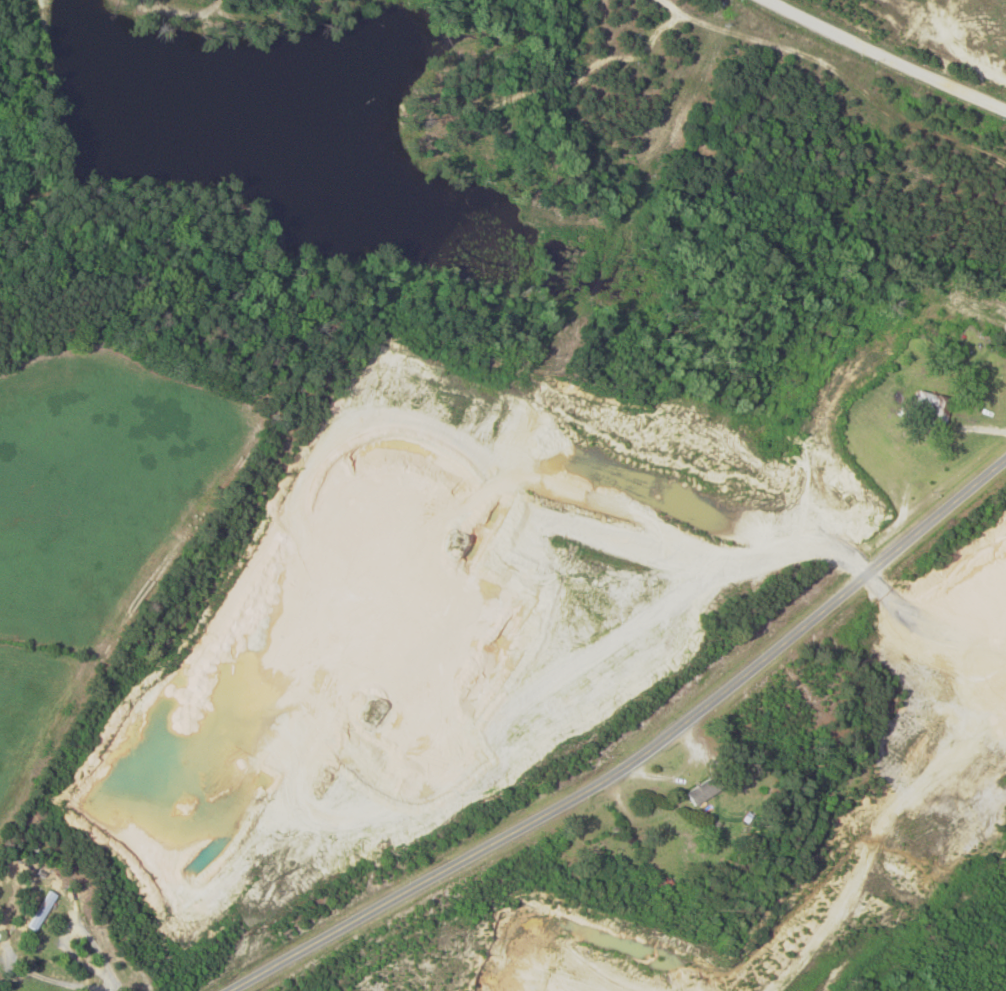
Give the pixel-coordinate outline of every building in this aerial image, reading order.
[(951,399),(917,391),(913,407),(935,412),(933,421),(945,424),(951,399)] [(723,789),(714,775),(685,794),(694,808),(723,789)]
